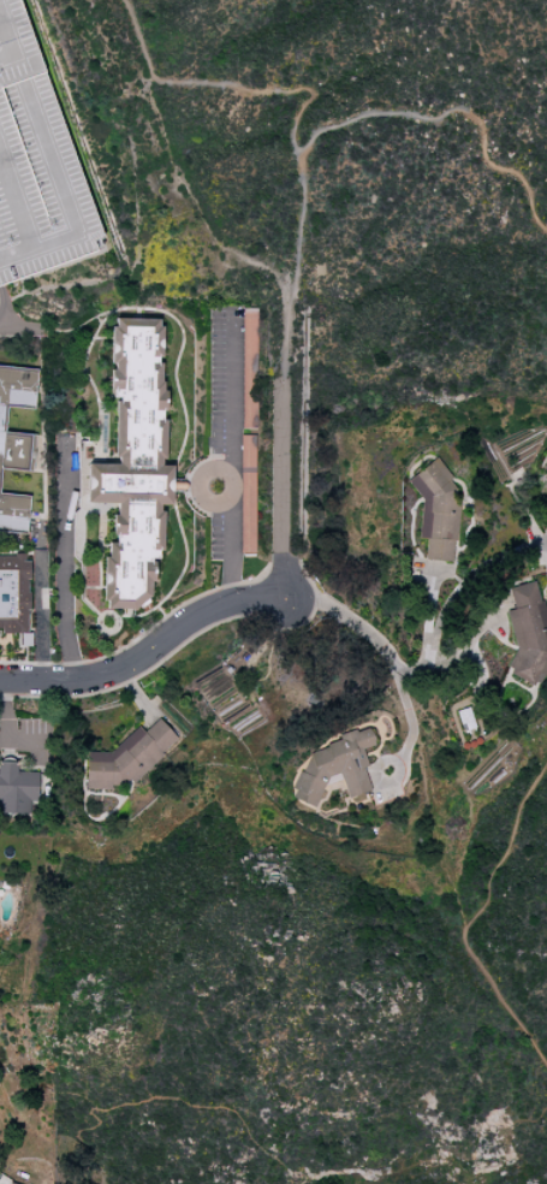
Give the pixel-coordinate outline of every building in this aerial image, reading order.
[(18,0),(0,0),(0,22),(19,46),(66,193),(67,192),(72,207),(56,212),(55,215),(64,220),(21,233),(18,224),(19,209),(28,191),(17,177),(5,186),(0,203),(6,219),(12,213),(6,248),(0,241),(0,281),(98,250),(18,0)] [(242,429),(256,429),(255,309),(240,309),(242,429)] [(115,464),(86,465),(87,504),(113,504),(114,543),(103,543),(105,608),(154,607),(152,550),(162,550),(161,505),(172,505),(171,466),(164,466),(163,415),(162,357),(161,357),(160,319),(110,320),(112,402),(113,402),(115,464)] [(0,365),(0,473),(6,407),(34,409),(37,368),(0,365)] [(255,436),(240,435),(239,554),(253,554),(255,436)] [(421,501),(417,539),(426,540),(424,559),(452,563),(460,499),(449,485),(450,477),(436,458),(406,481),(421,501)] [(9,525),(16,508),(27,509),(28,496),(0,494),(0,525),(9,525)] [(28,556),(0,556),(0,630),(0,633),(28,633),(28,556)] [(513,609),(502,612),(520,683),(541,678),(539,670),(546,668),(546,649),(546,644),(546,622),(537,581),(508,589),(513,609)] [(84,789),(118,790),(126,782),(134,782),(161,757),(161,753),(176,738),(158,719),(143,733),(138,727),(109,753),(85,752),(84,789)] [(306,753),(292,791),(294,800),(315,808),(324,782),(333,780),(338,768),(347,799),(370,792),(364,770),(366,764),(361,749),(374,745),(369,728),(357,731),(353,730),(338,735),(335,744),(306,753)] [(0,762),(0,814),(35,815),(36,773),(16,772),(16,762),(0,762)]
